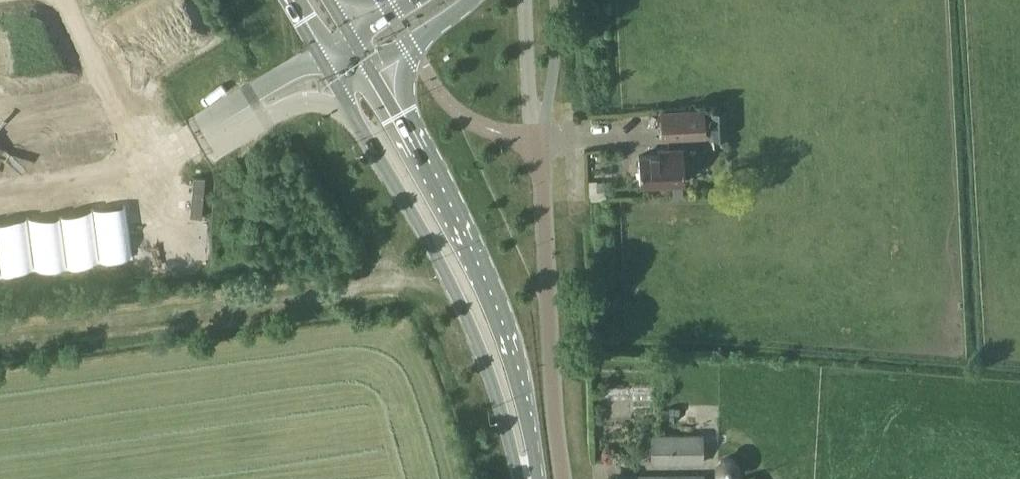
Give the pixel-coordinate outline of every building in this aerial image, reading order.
[(704,108),(662,111),(664,138),(706,135),(706,132),(714,131),(715,137),(728,136),(726,108),(713,109),(713,115),(705,116),(704,108)] [(640,181),(673,181),(685,181),(684,149),(680,149),(673,149),(673,148),(660,148),(660,153),(640,153),(640,181)] [(205,178),(193,177),(189,215),(202,216),(205,178)] [(682,184),(672,185),(673,194),(683,194),(682,184)] [(651,434),(651,463),(703,462),(704,433),(651,434)] [(737,470),(737,466),(736,463),(734,460),(731,458),(726,457),(723,458),(720,460),(718,464),(717,468),(719,472),(722,475),(726,477),(729,477),(732,475),(735,473),(737,470)]
